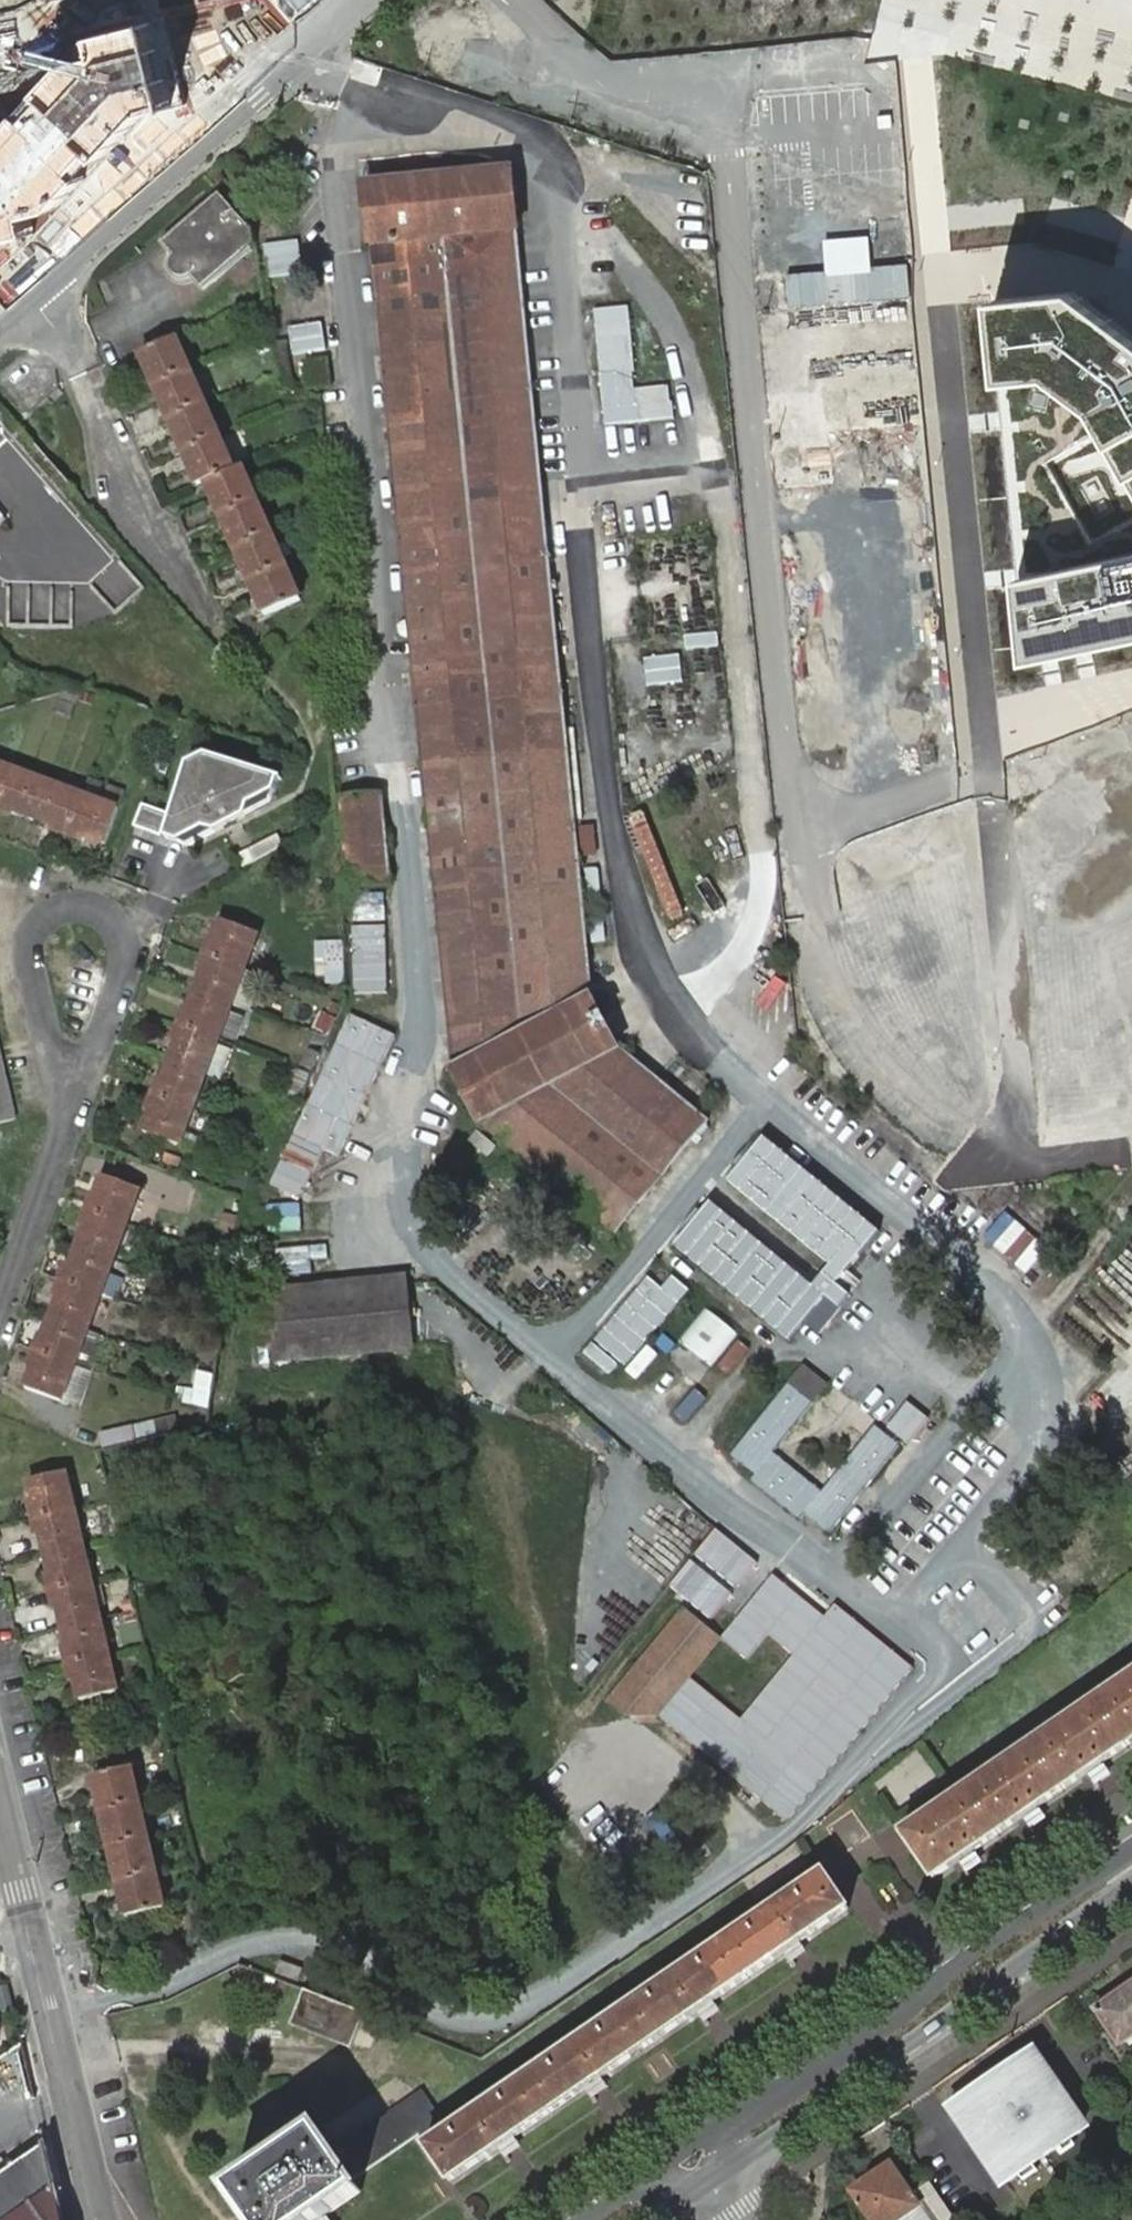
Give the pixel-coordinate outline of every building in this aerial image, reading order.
[(95,34),(7,132),(10,147),(0,149),(0,245),(40,237),(36,217),(59,212),(149,114),(186,106),(165,18),(95,34)] [(1051,33),(938,36),(939,70),(998,68),(999,98),(1110,95),(1109,48),(1051,49),(1051,33)] [(419,37),(418,65),(442,66),(442,37),(419,37)] [(242,197),(216,168),(205,178),(221,196),(230,207),(242,197)] [(372,246),(374,246),(443,239),(515,232),(518,232),(513,172),(366,186),(372,246)] [(251,231),(230,207),(221,196),(216,200),(163,245),(174,257),(172,261),(170,264),(170,269),(171,273),(173,276),(176,279),(180,280),(184,281),(188,279),(192,277),(203,290),(249,249),(254,245),(251,231)] [(443,239),(522,1030),(590,995),(515,232),(443,239)] [(374,246),(452,1068),(522,1030),(443,239),(374,246)] [(300,241),(264,246),(269,279),(305,275),(300,241)] [(996,297),(1003,370),(1054,363),(1106,405),(1131,451),(1131,331),(1080,289),(996,297)] [(628,308),(595,311),(605,426),(637,422),(628,308)] [(323,323),(290,329),(294,356),(327,350),(323,323)] [(153,386),(189,370),(189,368),(175,337),(138,353),(153,386)] [(280,385),(297,391),(289,344),(273,347),(278,374),(280,385)] [(307,363),(309,388),(329,386),(327,361),(307,363)] [(1003,370),(1024,583),(1131,563),(1131,451),(1106,405),(1054,363),(1003,370)] [(169,420),(205,404),(204,402),(190,370),(154,386),(169,420)] [(184,453),(220,437),(205,404),(169,420),(184,453)] [(199,487),(235,471),(234,469),(220,437),(184,453),(199,487)] [(220,518),(256,502),(255,500),(241,468),(205,484),(220,518)] [(235,551),(271,535),(270,533),(256,501),(220,517),(235,551)] [(250,584),(286,568),(285,567),(271,535),(235,551),(250,584)] [(1024,583),(1030,661),(1131,639),(1131,563),(1024,583)] [(265,618),(301,602),(300,600),(286,568),(250,584),(265,618)] [(678,654),(643,656),(644,684),(679,682),(678,654)] [(249,805),(275,792),(279,779),(204,755),(185,765),(169,815),(141,804),(132,826),(162,838),(179,841),(205,828),(216,831),(246,816),(249,805)] [(13,770),(0,765),(0,803),(13,770)] [(0,803),(0,809),(16,815),(18,812),(34,819),(48,783),(13,770),(0,803)] [(48,783),(34,819),(53,825),(52,828),(69,835),(83,796),(48,783)] [(83,796),(69,835),(86,841),(87,838),(105,845),(119,809),(83,796)] [(343,801),(353,888),(388,884),(380,797),(343,801)] [(1009,824),(1000,837),(1041,864),(1049,851),(1009,824)] [(245,867),(283,846),(277,836),(239,857),(245,867)] [(347,892),(348,921),(383,920),(383,892),(347,892)] [(207,955),(245,970),(258,934),(222,921),(216,940),(213,938),(207,955)] [(385,923),(350,923),(349,992),(384,992),(385,923)] [(343,941),(315,942),(316,977),(325,978),(326,985),(345,983),(343,941)] [(197,992),(232,1005),(245,970),(207,955),(200,973),(203,974),(197,992)] [(181,1026),(219,1040),(232,1005),(197,992),(191,1010),(187,1009),(181,1026)] [(452,1068),(448,1070),(480,1129),(483,1127),(554,1089),(622,1054),(623,1053),(592,994),(590,995),(522,1030),(452,1068)] [(343,1011),(268,1184),(299,1198),(320,1149),(337,1156),(392,1032),(343,1011)] [(171,1062),(206,1075),(219,1040),(181,1026),(175,1043),(178,1044),(171,1062)] [(315,1036),(300,1068),(315,1073),(330,1041),(315,1036)] [(554,1089),(663,1179),(708,1124),(622,1054),(554,1089)] [(155,1096),(193,1110),(206,1075),(171,1062),(164,1080),(161,1079),(155,1096)] [(295,1101),(307,1074),(288,1066),(276,1093),(295,1101)] [(5,1076),(0,1077),(0,1092),(8,1090),(5,1076)] [(483,1127),(617,1235),(663,1179),(554,1089),(483,1127)] [(8,1090),(0,1092),(0,1108),(12,1105),(8,1090)] [(180,1145),(193,1110),(155,1096),(149,1113),(152,1114),(145,1132),(180,1145)] [(12,1105),(0,1108),(0,1124),(15,1120),(12,1105)] [(881,1233),(765,1138),(728,1183),(830,1266),(814,1286),(712,1203),(675,1248),(791,1342),(806,1323),(820,1335),(862,1283),(849,1272),(881,1233)] [(88,1211),(127,1226),(140,1190),(104,1177),(97,1195),(95,1194),(88,1211)] [(78,1247),(115,1260),(127,1226),(88,1211),(82,1229),(84,1230),(78,1247)] [(62,1281),(101,1296),(115,1260),(78,1247),(72,1265),(69,1264),(62,1281)] [(407,1276),(272,1289),(279,1362),(414,1350),(407,1276)] [(664,1288),(649,1276),(595,1342),(625,1367),(689,1289),(674,1277),(664,1288)] [(52,1317),(89,1331),(101,1296),(62,1281),(55,1299),(58,1300),(52,1317)] [(709,1367),(735,1333),(702,1307),(676,1341),(709,1367)] [(36,1352),(75,1366),(89,1331),(52,1317),(46,1335),(43,1334),(36,1352)] [(63,1401),(75,1366),(36,1352),(30,1369),(33,1370),(26,1388),(63,1401)] [(206,1406),(211,1372),(192,1369),(187,1403),(206,1406)] [(829,1490),(779,1450),(819,1400),(794,1380),(737,1452),(761,1471),(756,1477),(805,1516),(810,1510),(835,1531),(906,1442),(882,1423),(829,1490)] [(177,1416),(133,1426),(137,1444),(181,1433),(177,1416)] [(100,1434),(104,1451),(137,1444),(133,1426),(100,1434)] [(34,1519),(75,1509),(66,1473),(29,1482),(33,1500),(30,1501),(34,1519)] [(46,1554),(84,1546),(75,1509),(34,1519),(39,1537),(42,1537),(46,1554)] [(651,1562),(674,1578),(713,1526),(690,1510),(651,1562)] [(51,1592),(92,1582),(84,1546),(46,1554),(50,1573),(47,1574),(51,1592)] [(825,1616),(772,1576),(720,1639),(747,1659),(768,1635),(793,1655),(740,1718),(690,1679),(660,1718),(795,1823),(914,1667),(835,1604),(825,1616)] [(63,1627),(101,1619),(92,1582),(51,1592),(56,1610),(59,1609),(63,1627)] [(660,1718),(720,1639),(683,1608),(606,1703),(626,1719),(660,1718)] [(69,1665),(109,1655),(101,1619),(63,1627),(67,1646),(65,1647),(69,1665)] [(118,1692),(109,1655),(69,1665),(73,1683),(76,1682),(81,1700),(118,1692)] [(904,1834),(935,1879),(959,1862),(975,1851),(1024,1818),(1040,1807),(1088,1774),(1104,1763),(1131,1744),(1131,1678),(904,1834)] [(102,1812),(141,1803),(133,1769),(95,1778),(102,1812)] [(111,1848),(149,1838),(141,1803),(102,1812),(103,1815),(111,1848)] [(119,1882),(157,1873),(149,1838),(111,1848),(111,1850),(119,1882)] [(165,1907),(157,1873),(119,1882),(119,1884),(127,1916),(165,1907)] [(449,2131),(427,2146),(451,2182),(849,1909),(825,1874),(449,2131)] [(303,1969),(280,1961),(275,1974),(298,1982),(303,1969)] [(1127,1988),(1096,2010),(1120,2045),(1131,2037),(1131,1995),(1127,1988)] [(347,2047),(359,2011),(297,1990),(285,2027),(347,2047)] [(1082,2131),(1032,2054),(957,2103),(1007,2180),(1082,2131)] [(427,2146),(449,2131),(422,2091),(332,2150),(320,2133),(233,2193),(251,2219),(319,2219),(361,2192),(353,2180),(419,2135),(427,2146)] [(57,2191),(47,2147),(0,2179),(0,2219),(64,2219),(57,2191)] [(872,2186),(897,2171),(892,2164),(868,2179),(872,2186)] [(897,2171),(872,2186),(868,2179),(852,2189),(873,2219),(896,2219),(901,2216),(903,2219),(911,2219),(912,2219),(913,2219),(931,2219),(897,2171)] [(923,2205),(933,2219),(952,2219),(936,2197),(923,2205)]
